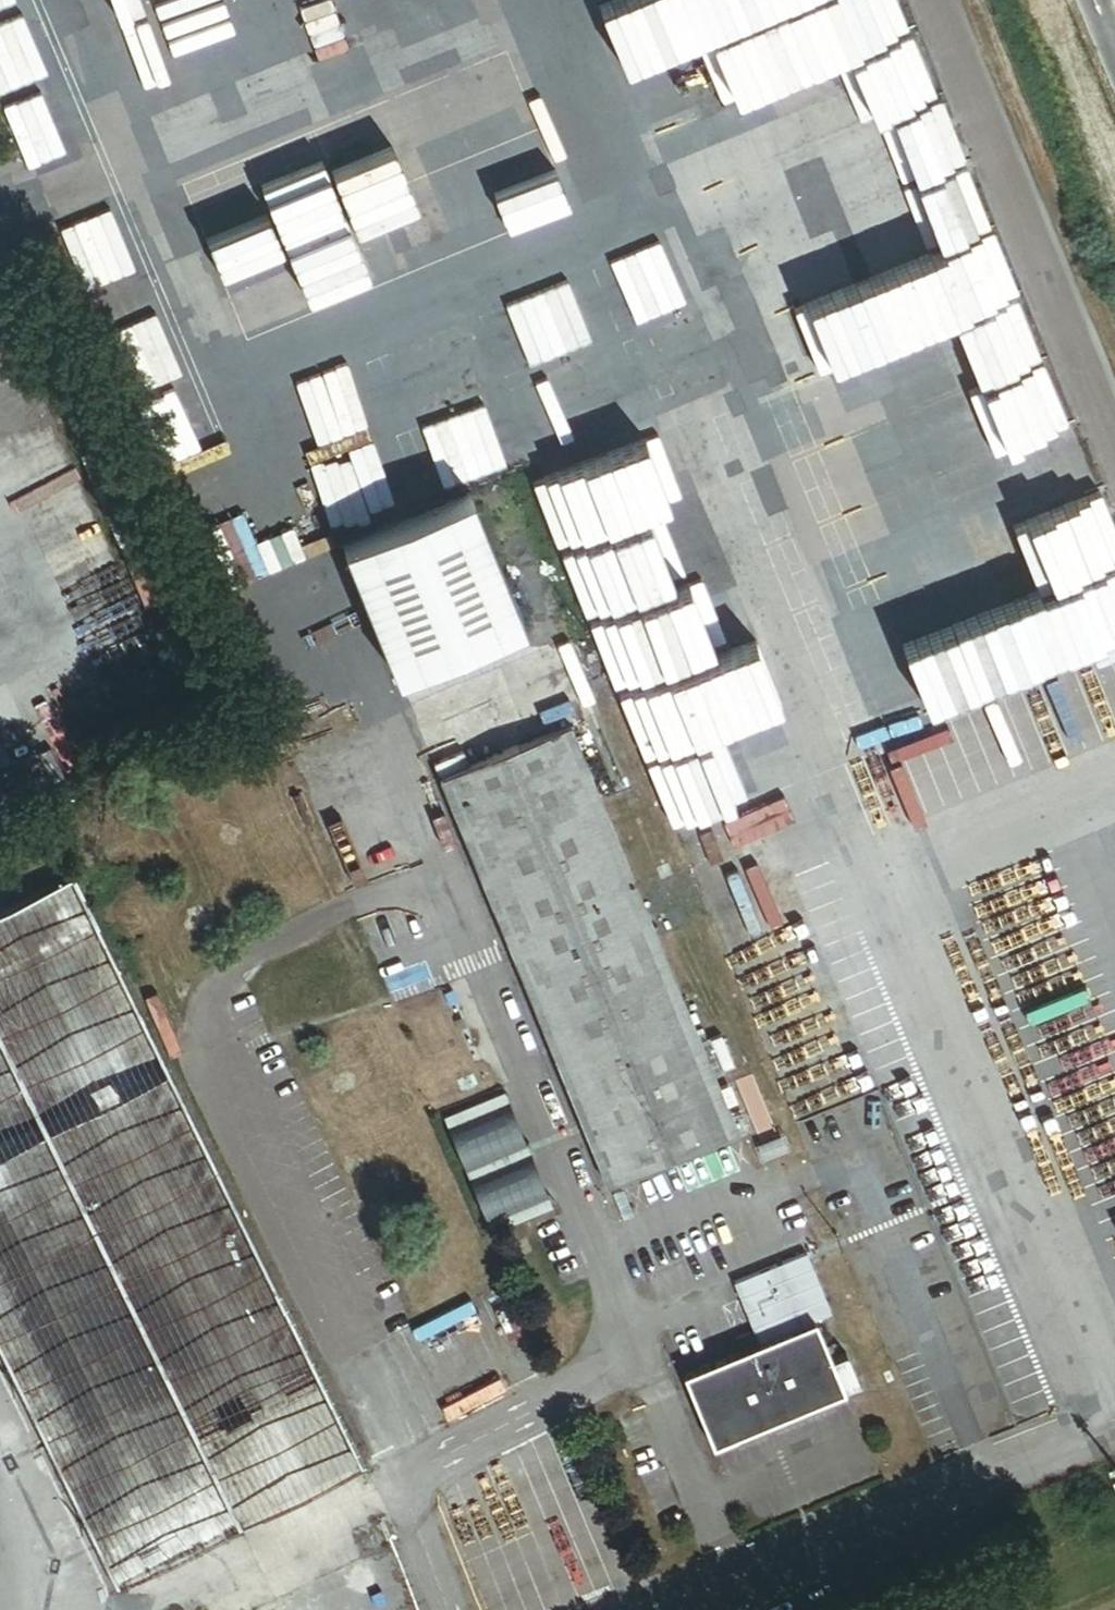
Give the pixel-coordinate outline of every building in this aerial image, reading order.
[(476,497),(349,547),(402,679),(529,629),(476,497)] [(577,729),(446,783),(613,1189),(744,1135),(577,729)] [(123,1590),(245,1530),(204,1448),(329,1386),(79,879),(0,919),(0,1342),(123,1590)] [(740,1287),(764,1348),(821,1325),(838,1319),(813,1258),(740,1287)] [(837,1366),(821,1325),(764,1348),(691,1377),(720,1448),(865,1390),(853,1360),(837,1366)] [(370,1468),(329,1386),(204,1448),(245,1530),(370,1468)]
